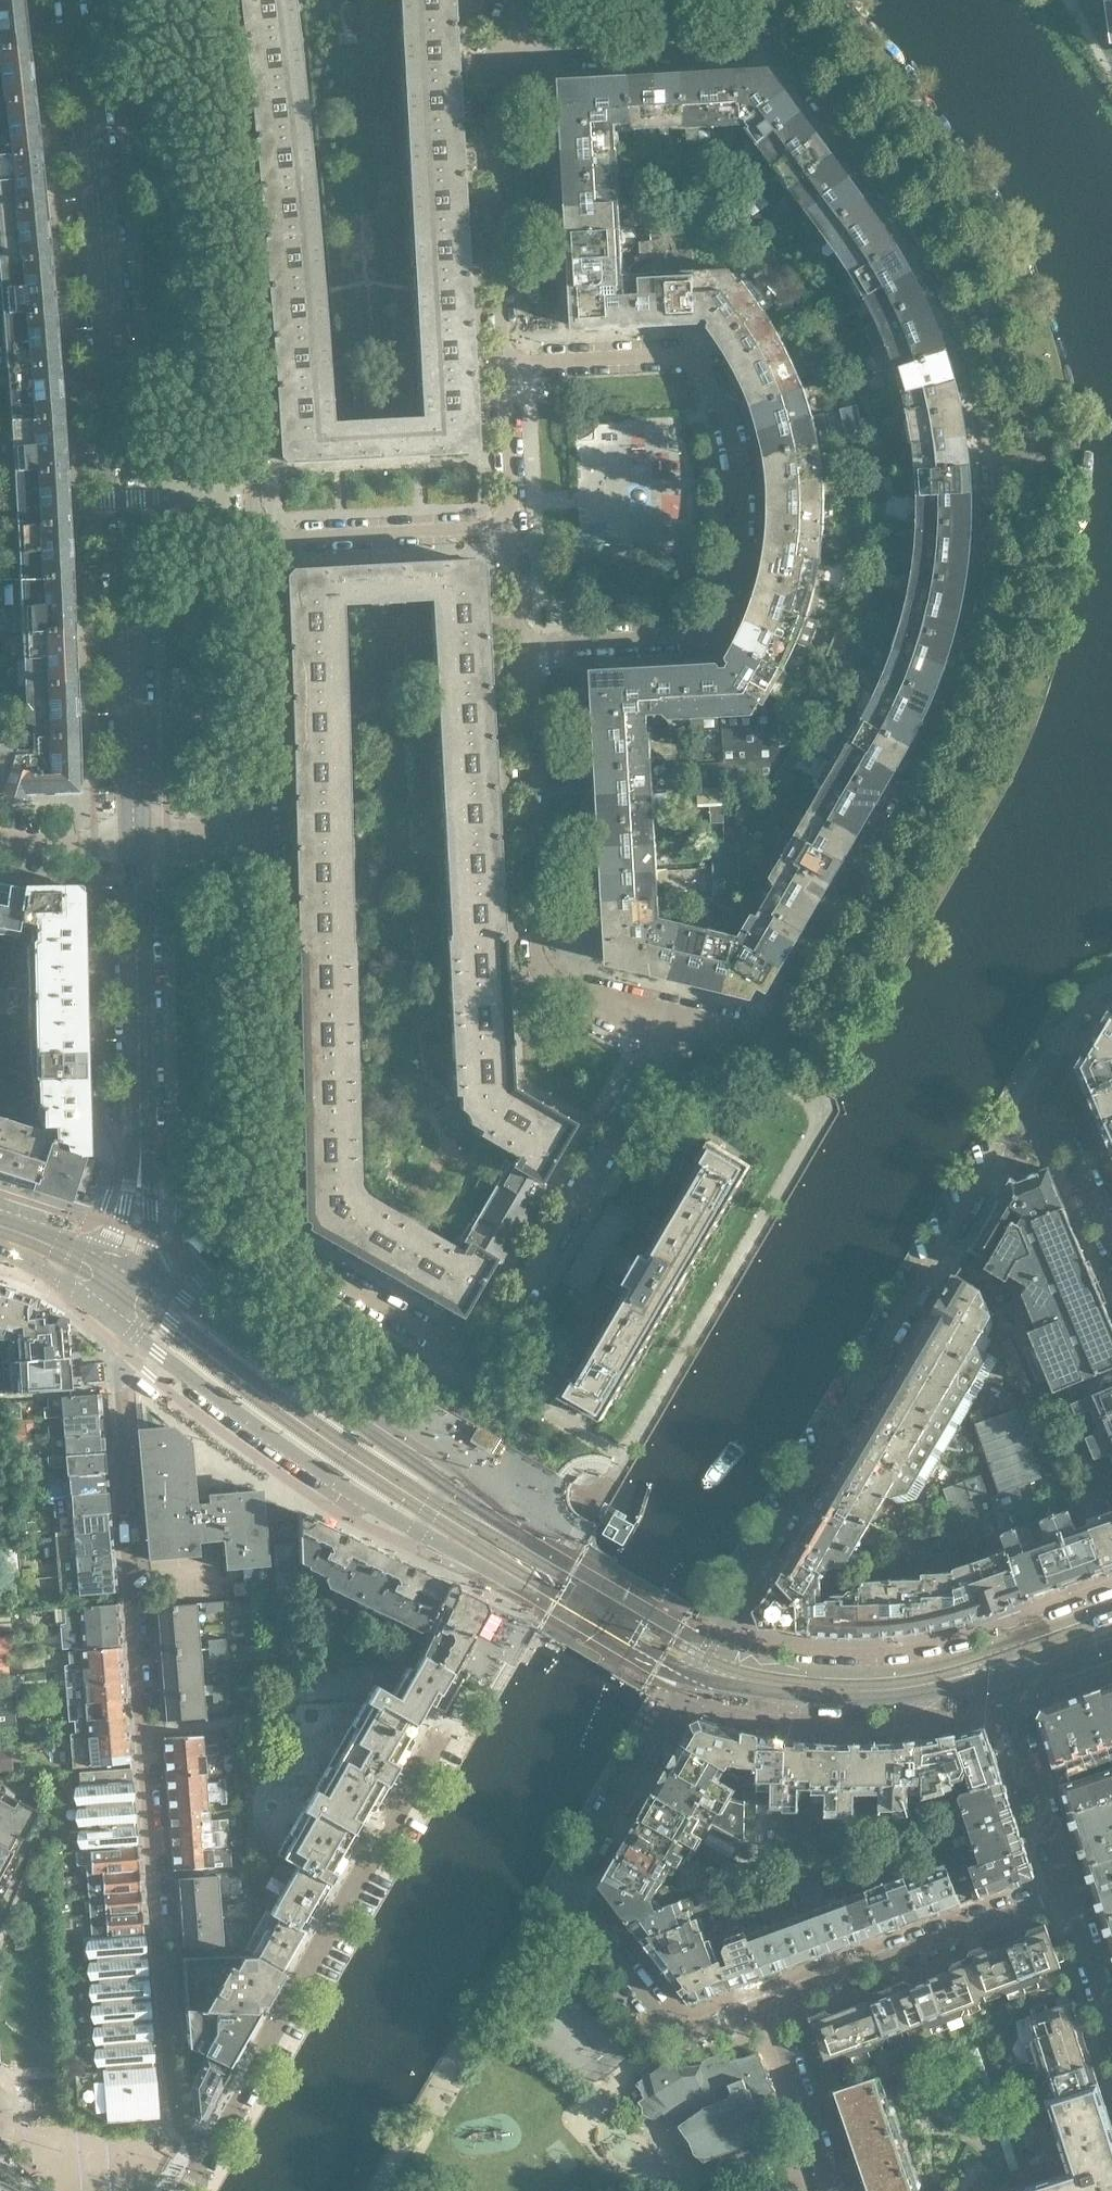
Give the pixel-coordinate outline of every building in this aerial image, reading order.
[(20,0),(0,0),(0,22),(22,19),(20,0)] [(288,0),(240,0),(242,12),(240,14),(240,19),(243,21),(244,36),(292,31),(288,0)] [(449,0),(401,0),(403,28),(451,25),(449,0)] [(22,19),(0,22),(0,48),(25,46),(22,19)] [(453,75),(451,25),(403,28),(406,78),(453,75)] [(297,81),(292,31),(244,36),(247,61),(245,63),(246,69),(248,71),(250,86),(297,81)] [(25,46),(0,48),(0,75),(28,72),(25,46)] [(28,72),(0,75),(0,102),(31,99),(28,72)] [(747,119),(783,92),(769,73),(738,74),(741,121),(741,119),(748,119),(747,119)] [(741,121),(738,74),(711,76),(714,122),(741,121)] [(456,125),(453,75),(406,78),(408,127),(456,125)] [(714,122),(711,76),(684,77),(686,122),(686,124),(714,122)] [(686,122),(684,77),(656,79),(659,123),(686,122)] [(659,123),(656,79),(629,80),(631,120),(631,123),(633,125),(659,123)] [(631,120),(629,80),(596,82),(598,111),(609,111),(609,121),(611,121),(631,120)] [(303,131),(300,105),(297,81),(250,86),(253,111),(251,113),(251,119),(254,120),(255,136),(303,131)] [(598,111),(596,82),(564,84),(566,123),(609,121),(609,111),(598,111)] [(762,142),(799,114),(783,92),(747,119),(748,119),(752,125),(751,125),(751,127),(762,142)] [(31,99),(0,102),(0,128),(34,125),(31,99)] [(778,164),(815,136),(799,114),(762,142),(778,164)] [(612,148),(611,122),(611,121),(609,121),(566,123),(568,151),(612,148)] [(34,125),(0,128),(0,155),(37,151),(34,125)] [(459,175),(456,125),(408,127),(411,177),(459,175)] [(308,181),(304,142),(303,131),(255,136),(258,161),(256,163),(256,168),(259,170),(260,186),(308,181)] [(794,186),(831,158),(815,136),(778,164),(794,186)] [(647,150),(647,141),(634,142),(634,150),(647,150)] [(614,175),(612,148),(568,151),(569,178),(614,175)] [(661,158),(660,149),(647,150),(648,158),(652,158),(661,158)] [(648,158),(647,150),(634,150),(635,159),(648,158)] [(37,151),(0,155),(0,182),(40,178),(37,151)] [(742,178),(748,165),(742,157),(736,161),(737,179),(742,178)] [(662,173),(661,158),(652,158),(653,173),(662,173)] [(810,208),(848,180),(831,158),(794,186),(810,208)] [(689,171),(688,162),(675,163),(675,172),(689,171)] [(461,225),(459,175),(411,177),(414,227),(461,225)] [(615,203),(614,175),(569,178),(571,205),(615,203)] [(40,178),(0,182),(0,208),(42,204),(40,178)] [(747,189),(741,181),(742,178),(737,179),(738,196),(747,189)] [(826,230),(864,202),(848,180),(810,208),(826,230)] [(312,231),(309,192),(308,181),(260,186),(262,210),(260,213),(261,218),(263,220),(265,235),(312,231)] [(718,197),(717,186),(706,187),(707,198),(718,197)] [(729,197),(728,186),(717,186),(718,197),(729,197)] [(663,200),(663,191),(649,192),(650,201),(663,200)] [(663,209),(663,200),(650,201),(650,210),(663,209)] [(762,210),(755,201),(746,207),(753,216),(762,210)] [(841,250),(879,223),(864,202),(826,230),(836,243),(841,250)] [(617,230),(615,203),(571,205),(572,233),(617,230)] [(42,204),(0,208),(0,235),(44,231),(42,204)] [(768,218),(762,210),(753,216),(759,225),(768,218)] [(856,272),(895,248),(889,238),(879,223),(841,250),(847,259),(856,272)] [(464,275),(461,225),(414,227),(416,277),(464,275)] [(692,237),(691,226),(683,227),(683,237),(692,237)] [(701,236),(700,226),(691,226),(692,237),(701,236)] [(781,229),(769,238),(778,251),(779,252),(785,260),(797,251),(781,229)] [(618,257),(617,230),(572,233),(574,260),(618,257)] [(45,238),(44,231),(0,235),(0,250),(1,262),(47,257),(45,238)] [(317,281),(312,231),(265,235),(267,260),(265,262),(265,268),(268,269),(269,285),(317,281)] [(665,251),(665,242),(652,243),(653,252),(665,251)] [(653,252),(652,243),(640,243),(641,252),(653,252)] [(901,257),(895,248),(856,272),(864,286),(869,295),(910,273),(901,257)] [(666,260),(665,251),(653,252),(653,261),(666,260)] [(794,254),(785,260),(791,269),(797,277),(798,277),(800,280),(812,271),(797,251),(794,254)] [(653,261),(653,252),(641,252),(641,261),(653,261)] [(49,283),(47,257),(1,262),(4,288),(49,283)] [(620,285),(618,257),(574,260),(575,287),(618,285),(620,285)] [(731,303),(723,292),(738,281),(732,273),(694,275),(697,320),(700,320),(700,318),(707,317),(710,318),(731,303)] [(918,288),(910,273),(869,295),(871,299),(876,309),(881,318),(923,298),(918,288)] [(467,325),(464,275),(416,277),(419,327),(467,325)] [(697,320),(694,275),(667,277),(669,322),(697,320)] [(669,322),(667,277),(644,278),(640,284),(642,323),(669,322)] [(792,291),(803,284),(800,280),(798,277),(797,277),(787,284),(792,291)] [(321,331),(319,305),(317,281),(269,285),(271,310),(269,312),(270,318),(272,319),(273,335),(321,331)] [(761,313),(756,306),(738,281),(723,292),(731,303),(710,318),(714,324),(712,326),(717,332),(722,339),(761,313)] [(52,310),(49,283),(4,288),(6,314),(52,310)] [(642,323),(640,284),(620,285),(618,285),(619,296),(608,296),(609,325),(642,323)] [(797,299),(808,291),(803,284),(792,291),(797,299)] [(609,325),(608,296),(619,296),(618,285),(575,287),(577,327),(609,325)] [(824,292),(819,285),(808,291),(812,299),(824,292)] [(828,300),(824,292),(812,299),(817,307),(828,300)] [(928,309),(923,298),(881,318),(887,332),(891,342),(934,325),(928,309)] [(54,336),(52,310),(6,314),(8,341),(54,336)] [(766,321),(761,313),(722,339),(729,350),(735,360),(776,337),(773,333),(768,325),(766,321)] [(469,375),(467,325),(419,327),(422,377),(469,375)] [(938,336),(934,325),(891,342),(897,357),(900,367),(944,352),(942,347),(938,336)] [(846,334),(843,326),(831,332),(831,333),(834,340),(846,334)] [(324,382),(322,342),(321,331),(273,335),(275,360),(273,362),(273,368),(276,369),(277,385),(324,382)] [(835,341),(834,340),(831,333),(819,339),(823,347),(835,341)] [(850,342),(846,334),(834,340),(835,341),(838,348),(850,342)] [(56,363),(54,336),(8,341),(10,367),(56,363)] [(783,350),(776,337),(735,360),(741,371),(743,375),(746,382),(789,363),(785,354),(783,350)] [(839,349),(838,348),(835,341),(823,347),(827,355),(839,349)] [(946,357),(944,352),(900,367),(903,377),(906,387),(908,392),(952,380),(949,369),(946,357)] [(59,416),(56,363),(10,367),(12,400),(14,420),(59,416)] [(791,367),(789,363),(746,382),(748,386),(751,394),(754,401),(755,405),(800,389),(796,380),(794,376),(791,367)] [(864,379),(861,370),(849,374),(852,383),(864,379)] [(472,425),(469,375),(422,377),(424,415),(441,414),(441,421),(443,421),(444,426),(472,425)] [(867,387),(864,379),(852,383),(854,391),(867,387)] [(955,391),(952,380),(908,392),(914,417),(959,408),(958,402),(955,391)] [(328,427),(325,388),(324,382),(277,385),(279,423),(280,435),(311,433),(310,428),(328,427)] [(381,402),(380,386),(368,386),(369,402),(381,402)] [(801,394),(800,389),(755,405),(759,417),(762,425),(763,429),(808,417),(806,407),(804,403),(801,394)] [(858,403),(855,395),(843,398),(845,407),(858,403)] [(860,412),(858,405),(858,403),(845,407),(847,415),(860,412)] [(960,413),(959,408),(914,417),(916,433),(918,443),(964,436),(962,425),(960,413)] [(473,446),(472,425),(444,426),(443,421),(441,421),(441,414),(424,415),(424,422),(393,423),(376,424),(378,455),(469,450),(473,446)] [(63,468),(59,416),(14,420),(17,473),(63,468)] [(876,425),(875,416),(862,419),(863,427),(876,425)] [(812,431),(808,417),(763,429),(765,437),(766,441),(768,453),(815,445),(813,435),(812,431)] [(378,455),(376,424),(359,425),(333,427),(334,458),(378,455)] [(878,434),(876,425),(863,427),(865,436),(878,434)] [(334,458),(333,427),(328,427),(310,428),(311,433),(280,435),(281,456),(286,460),(334,458)] [(965,442),(964,436),(918,443),(919,453),(921,469),(967,465),(966,453),(965,442)] [(816,454),(815,445),(768,453),(769,457),(770,465),(771,469),(772,478),(818,473),(817,459),(816,454)] [(870,468),(869,464),(869,459),(856,460),(857,469),(870,468)] [(883,472),(882,463),(869,464),(870,468),(870,473),(883,472)] [(968,477),(967,465),(921,469),(921,474),(922,485),(922,495),(969,494),(969,488),(968,477)] [(66,521),(64,495),(63,468),(17,473),(20,526),(66,521)] [(870,477),(870,473),(870,468),(857,469),(857,478),(870,477)] [(884,481),(883,472),(870,473),(870,477),(871,482),(884,481)] [(819,478),(818,473),(772,478),(773,490),(773,502),(820,502),(820,487),(819,478)] [(969,500),(969,494),(922,495),(923,505),(922,516),(922,521),(969,523),(969,511),(969,500)] [(820,516),(820,502),(773,502),(773,515),(772,527),(819,530),(820,526),(820,516)] [(884,520),(885,511),(872,511),(871,519),(884,520)] [(884,529),(884,520),(871,519),(871,525),(871,528),(884,529)] [(69,574),(67,548),(67,541),(66,521),(20,526),(21,543),(23,579),(69,574)] [(969,529),(969,523),(922,521),(922,532),(921,547),(967,552),(968,540),(969,529)] [(871,534),(871,528),(871,525),(858,524),(857,533),(871,534)] [(818,540),(819,530),(772,527),(771,539),(770,552),(816,559),(818,545),(818,540)] [(870,543),(871,534),(857,533),(857,542),(870,543)] [(966,563),(967,552),(921,547),(920,558),(918,573),(963,580),(964,575),(966,563)] [(814,568),(816,559),(770,552),(768,564),(766,572),(765,576),(811,587),(812,582),(814,573),(814,568)] [(880,568),(881,559),(868,557),(867,566),(880,568)] [(481,588),(480,566),(475,562),(383,567),(385,598),(433,596),(434,596),(434,590),(481,588)] [(879,576),(880,568),(867,566),(866,574),(879,576)] [(385,598),(383,567),(292,572),(287,577),(288,599),(321,597),(335,597),(336,601),(385,598)] [(962,592),(963,580),(918,573),(916,584),(914,594),(913,599),(958,609),(961,597),(962,592)] [(70,601),(69,574),(23,579),(24,606),(70,601)] [(809,592),(811,587),(765,576),(763,584),(762,588),(759,596),(758,600),(803,615),(807,601),(809,592)] [(860,599),(862,590),(850,587),(848,596),(860,599)] [(484,638),(481,588),(434,590),(434,596),(433,596),(435,640),(484,638)] [(858,608),(860,602),(860,599),(848,596),(846,605),(858,608)] [(337,646),(335,601),(336,601),(335,597),(321,597),(288,599),(291,648),(337,646)] [(956,620),(958,609),(913,599),(911,609),(907,624),(951,637),(953,631),(956,620)] [(801,619),(803,615),(758,600),(755,608),(754,612),(753,615),(749,623),(793,641),(798,628),(801,619)] [(71,628),(70,611),(70,601),(24,606),(24,613),(25,632),(71,628)] [(870,614),(872,606),(860,602),(858,608),(857,611),(870,614)] [(868,623),(870,614),(857,611),(855,619),(868,623)] [(787,654),(793,641),(749,623),(748,627),(744,634),(743,638),(739,645),(780,667),(782,663),(787,654)] [(950,642),(951,637),(907,624),(904,634),(899,649),(943,664),(947,653),(950,642)] [(72,654),(71,628),(25,632),(26,659),(72,654)] [(486,687),(484,638),(435,640),(438,690),(486,687)] [(775,676),(780,668),(780,667),(739,645),(735,653),(730,660),(733,661),(729,668),(751,681),(744,693),(760,702),(773,680),(775,676)] [(339,696),(337,646),(291,648),(292,673),(290,674),(290,680),(292,681),(292,698),(339,696)] [(855,660),(858,651),(846,646),(843,653),(842,655),(855,660)] [(840,661),(842,655),(843,653),(831,648),(828,656),(840,661)] [(939,675),(943,664),(899,649),(894,664),(890,674),(933,691),(935,686),(939,675)] [(73,681),(72,654),(26,659),(27,685),(73,681)] [(851,668),(855,660),(842,655),(840,661),(839,663),(851,668)] [(836,670),(839,663),(840,661),(828,656),(824,664),(836,670)] [(718,712),(715,667),(688,669),(691,714),(718,712)] [(804,728),(760,702),(744,693),(751,681),(729,668),(726,669),(718,670),(718,667),(715,667),(718,712),(720,759),(692,760),(694,789),(722,787),(731,787),(770,784),(778,771),(782,764),(787,756),(804,728)] [(691,714),(688,669),(661,670),(663,710),(662,710),(662,713),(664,715),(691,714)] [(663,710),(661,670),(628,672),(630,700),(640,700),(641,711),(643,711),(662,710),(663,710)] [(630,700),(628,672),(596,674),(598,713),(641,711),(640,700),(630,700)] [(928,702),(933,691),(890,674),(886,684),(879,698),(921,718),(926,707),(928,702)] [(75,734),(74,700),(73,681),(27,685),(28,701),(29,728),(33,732),(33,738),(75,734)] [(489,737),(486,687),(438,690),(440,740),(489,737)] [(834,703),(838,695),(827,689),(822,696),(834,703)] [(341,746),(339,696),(292,698),(293,722),(292,724),(292,730),(294,731),(294,747),(341,746)] [(830,710),(834,703),(822,696),(818,704),(830,710)] [(916,728),(921,718),(879,698),(875,707),(867,721),(908,744),(916,728)] [(644,738),(643,711),(641,711),(598,713),(600,741),(644,738)] [(805,726),(809,718),(798,712),(794,719),(805,726)] [(816,733),(821,725),(809,718),(805,726),(816,733)] [(894,768),(908,744),(867,721),(865,726),(854,744),(894,768)] [(692,734),(691,725),(678,726),(678,735),(692,734)] [(678,735),(678,726),(665,727),(665,736),(678,735)] [(21,739),(20,729),(8,730),(9,740),(21,739)] [(76,792),(75,734),(33,738),(34,752),(12,753),(0,794),(20,800),(22,793),(76,792)] [(692,743),(692,734),(678,735),(679,744),(692,743)] [(679,744),(678,735),(665,736),(666,745),(679,744)] [(492,787),(489,737),(440,740),(443,790),(492,787)] [(647,765),(646,738),(644,738),(600,741),(601,767),(647,765)] [(12,753),(14,746),(0,742),(0,794),(12,753)] [(894,768),(854,744),(841,767),(881,791),(894,768)] [(342,796),(341,746),(294,747),(295,772),(293,774),(293,780),(295,781),(295,797),(342,796)] [(794,771),(798,763),(787,756),(782,764),(794,771)] [(789,778),(794,771),(782,764),(778,771),(789,778)] [(649,791),(647,765),(601,767),(602,793),(649,791)] [(881,791),(841,767),(827,790),(867,813),(881,791)] [(494,837),(492,787),(443,790),(446,840),(494,837)] [(732,800),(731,787),(722,787),(723,800),(732,800)] [(867,813),(827,790),(814,813),(854,836),(867,813)] [(650,817),(649,791),(602,793),(604,820),(650,817)] [(343,846),(342,796),(295,797),(296,822),(294,824),(294,830),(296,831),(296,847),(343,846)] [(732,813),(732,800),(723,800),(723,805),(723,814),(732,813)] [(723,814),(723,805),(710,805),(710,814),(723,814)] [(854,836),(814,813),(800,836),(841,859),(854,836)] [(724,822),(723,814),(710,814),(711,823),(724,822)] [(652,844),(650,817),(604,820),(605,846),(652,844)] [(841,859),(800,836),(787,859),(827,882),(841,859)] [(497,887),(494,837),(446,840),(448,890),(497,887)] [(653,870),(652,844),(605,846),(607,873),(653,870)] [(345,896),(343,846),(296,847),(297,872),(295,874),(295,880),(297,881),(298,897),(345,896)] [(739,866),(739,857),(726,858),(726,866),(739,866)] [(726,866),(726,858),(713,858),(713,867),(726,866)] [(827,882),(787,859),(774,881),(775,883),(780,887),(781,886),(814,905),(827,882)] [(727,875),(726,866),(713,867),(714,876),(727,875)] [(740,875),(739,866),(726,866),(727,875),(740,875)] [(654,897),(653,870),(607,873),(608,899),(654,897)] [(24,889),(0,883),(0,928),(17,932),(19,921),(18,921),(24,889)] [(794,938),(814,905),(781,886),(780,887),(762,919),(761,919),(794,938)] [(81,967),(79,911),(79,887),(24,889),(18,921),(19,921),(33,924),(33,940),(32,940),(30,942),(31,968),(81,967)] [(500,935),(497,887),(448,890),(451,940),(502,937),(500,935)] [(716,905),(719,894),(699,895),(699,906),(716,905)] [(723,909),(728,900),(719,894),(716,905),(723,909)] [(699,906),(699,895),(689,896),(690,907),(699,906)] [(346,947),(345,896),(298,897),(298,922),(296,924),(297,930),(298,931),(299,946),(297,948),(346,947)] [(690,907),(689,896),(676,896),(677,905),(688,907),(690,907)] [(656,921),(654,897),(608,899),(610,927),(653,925),(655,925),(656,921)] [(733,915),(739,906),(728,900),(723,909),(733,915)] [(779,965),(794,938),(761,919),(762,919),(757,916),(742,942),(745,945),(779,965)] [(670,975),(682,927),(656,921),(655,925),(653,925),(643,968),(646,969),(647,972),(656,974),(658,972),(670,975)] [(643,968),(653,925),(610,927),(611,961),(643,968)] [(697,981),(709,934),(682,927),(670,975),(673,976),(675,979),(683,981),(685,979),(697,981)] [(725,988),(736,941),(709,934),(697,981),(701,982),(702,985),(710,987),(713,985),(725,988)] [(571,1124),(510,1088),(502,937),(451,940),(460,1108),(463,1109),(464,1111),(465,1112),(467,1114),(468,1116),(469,1118),(469,1120),(469,1123),(512,1147),(509,1152),(516,1157),(512,1164),(519,1168),(523,1161),(539,1170),(545,1168),(571,1124)] [(766,987),(779,965),(745,945),(742,942),(736,941),(725,988),(750,994),(758,982),(766,987)] [(451,1252),(354,1196),(348,947),(346,947),(297,948),(298,1000),(295,1002),(295,1009),(299,1011),(300,1058),(296,1060),(296,1067),(300,1068),(301,1116),(297,1117),(298,1125),(301,1126),(302,1173),(299,1175),(299,1182),(303,1184),(304,1219),(308,1228),(459,1316),(485,1271),(484,1265),(461,1251),(454,1247),(451,1252)] [(82,1023),(81,967),(31,968),(32,1024),(82,1023)] [(1109,1009),(1085,1051),(1103,1061),(1111,1058),(1111,1008),(1109,1009)] [(85,1152),(82,1023),(32,1024),(34,1079),(36,1081),(36,1105),(39,1108),(41,1108),(41,1118),(41,1134),(33,1131),(35,1127),(27,1124),(9,1179),(59,1195),(60,1192),(67,1189),(69,1190),(70,1187),(85,1191),(95,1160),(80,1156),(81,1152),(85,1152)] [(1103,1061),(1085,1051),(1076,1066),(1088,1094),(1111,1084),(1111,1058),(1103,1061)] [(1088,1094),(1100,1122),(1111,1117),(1111,1084),(1088,1094)] [(41,1118),(41,1108),(39,1108),(36,1105),(23,1101),(25,1113),(41,1118)] [(1100,1122),(1111,1150),(1111,1117),(1100,1122)] [(27,1124),(19,1122),(18,1126),(1,1121),(0,1120),(0,1176),(9,1179),(27,1124)] [(616,1405),(745,1183),(744,1182),(743,1181),(743,1180),(743,1179),(743,1178),(751,1165),(721,1147),(710,1140),(699,1159),(708,1165),(653,1259),(643,1253),(642,1256),(618,1242),(635,1214),(611,1201),(565,1280),(588,1294),(605,1266),(628,1279),(627,1282),(636,1288),(581,1382),(572,1376),(561,1396),(572,1402),(602,1419),(610,1405),(611,1405),(613,1404),(614,1404),(616,1405)] [(499,1263),(531,1208),(545,1184),(539,1180),(545,1168),(539,1170),(523,1161),(519,1168),(512,1164),(505,1160),(493,1180),(497,1183),(472,1224),(468,1222),(458,1239),(466,1244),(461,1251),(484,1265),(485,1271),(492,1259),(499,1263)] [(1048,1169),(1019,1181),(1011,1176),(964,1260),(984,1271),(986,1267),(1007,1279),(1010,1274),(1028,1284),(1023,1292),(1037,1327),(1029,1330),(1054,1390),(1103,1371),(1111,1367),(1111,1323),(1048,1169)] [(908,1492),(989,1353),(974,1344),(991,1316),(979,1288),(955,1274),(842,1468),(887,1495),(886,1495),(890,1497),(908,1492)] [(30,1309),(34,1301),(13,1295),(14,1292),(0,1287),(0,1334),(2,1330),(8,1332),(13,1331),(13,1338),(32,1337),(30,1309)] [(63,1319),(34,1301),(30,1309),(32,1337),(13,1338),(14,1346),(0,1347),(0,1352),(1,1362),(0,1362),(0,1394),(69,1388),(63,1319)] [(1042,1476),(1012,1391),(993,1380),(970,1420),(975,1423),(999,1491),(1014,1486),(1042,1476)] [(1072,1402),(1077,1413),(1099,1403),(1104,1415),(1111,1412),(1111,1385),(1072,1402)] [(101,1413),(100,1394),(60,1397),(60,1407),(47,1408),(48,1418),(61,1417),(101,1413)] [(1111,1438),(1111,1412),(1104,1415),(1108,1426),(1086,1436),(1091,1446),(1111,1438)] [(103,1433),(101,1413),(61,1417),(62,1427),(49,1428),(49,1434),(45,1434),(45,1438),(63,1437),(103,1433)] [(1053,1436),(1044,1413),(1034,1417),(1043,1440),(1053,1436)] [(266,1565),(261,1500),(260,1491),(210,1496),(210,1504),(194,1506),(189,1443),(171,1428),(138,1430),(149,1559),(198,1555),(197,1541),(217,1540),(218,1549),(222,1549),(224,1569),(253,1566),(256,1641),(270,1640),(266,1565)] [(490,1450),(497,1439),(478,1428),(471,1439),(490,1450)] [(104,1452),(103,1433),(63,1437),(64,1447),(50,1448),(51,1453),(46,1453),(47,1457),(104,1452)] [(1062,1458),(1053,1436),(1043,1440),(1052,1462),(1062,1458)] [(1091,1446),(1095,1457),(1111,1450),(1111,1438),(1091,1446)] [(106,1473),(104,1452),(47,1457),(47,1462),(51,1462),(52,1467),(65,1466),(66,1476),(68,1476),(106,1473)] [(1069,1473),(1062,1458),(1052,1462),(1056,1471),(1069,1473)] [(887,1495),(842,1468),(826,1496),(867,1520),(867,1519),(874,1508),(878,1510),(886,1495),(887,1495)] [(1106,1487),(1098,1469),(1090,1472),(1098,1490),(1106,1487)] [(1072,1483),(1069,1473),(1056,1471),(1042,1476),(1048,1491),(1072,1483)] [(108,1492),(106,1473),(68,1476),(68,1486),(56,1487),(57,1496),(57,1497),(108,1492)] [(983,1491),(978,1475),(962,1481),(968,1496),(983,1491)] [(1048,1491),(1042,1476),(1014,1486),(1020,1501),(1048,1491)] [(970,1502),(968,1496),(962,1481),(942,1488),(955,1524),(975,1517),(970,1502)] [(1020,1501),(1014,1486),(999,1491),(988,1495),(994,1510),(1020,1501)] [(109,1512),(108,1492),(57,1497),(57,1496),(47,1497),(48,1502),(53,1503),(54,1517),(58,1517),(109,1512)] [(871,1522),(867,1519),(867,1520),(826,1496),(810,1523),(851,1547),(858,1535),(862,1537),(871,1522)] [(1105,1570),(1090,1527),(1078,1532),(1070,1508),(1055,1514),(1079,1579),(1105,1570)] [(111,1533),(109,1512),(58,1517),(59,1530),(54,1532),(55,1537),(111,1533)] [(325,1578),(347,1535),(298,1512),(300,1559),(309,1563),(309,1566),(323,1572),(323,1577),(325,1578)] [(624,1544),(635,1524),(615,1513),(608,1525),(608,1526),(607,1528),(606,1531),(605,1530),(604,1533),(624,1544)] [(1102,1517),(1104,1522),(1090,1527),(1105,1570),(1111,1567),(1111,1513),(1102,1517)] [(1079,1579),(1055,1514),(1028,1523),(1037,1546),(1052,1589),(1079,1579)] [(843,1560),(851,1547),(810,1523),(792,1553),(822,1571),(824,1572),(827,1571),(830,1565),(832,1566),(835,1566),(838,1560),(840,1561),(843,1560)] [(1052,1589),(1037,1546),(1025,1551),(1016,1527),(1002,1533),(1007,1549),(1008,1549),(1025,1598),(1052,1589)] [(113,1552),(111,1533),(55,1537),(55,1542),(61,1543),(62,1556),(113,1552)] [(357,1594),(379,1551),(347,1535),(325,1578),(357,1594)] [(298,1597),(294,1542),(272,1543),(275,1598),(298,1597)] [(1025,1598),(1008,1549),(1007,1549),(991,1555),(992,1559),(978,1564),(995,1609),(1025,1598)] [(390,1609),(411,1567),(379,1551),(357,1594),(390,1609)] [(114,1571),(113,1552),(62,1556),(63,1570),(58,1572),(58,1576),(114,1571)] [(822,1583),(822,1571),(792,1553),(771,1589),(792,1601),(798,1602),(804,1596),(818,1596),(817,1586),(820,1586),(822,1583)] [(995,1609),(978,1564),(965,1569),(963,1565),(953,1568),(954,1571),(958,1622),(995,1609)] [(422,1625),(443,1583),(411,1567),(390,1609),(422,1625)] [(34,1590),(32,1568),(21,1569),(23,1591),(34,1590)] [(116,1591),(114,1571),(58,1576),(60,1596),(78,1594),(78,1595),(116,1592),(116,1591)] [(958,1622),(954,1571),(937,1572),(938,1576),(923,1577),(923,1581),(924,1581),(926,1628),(958,1622)] [(924,1581),(923,1581),(910,1581),(910,1577),(892,1578),(895,1633),(926,1628),(924,1581)] [(895,1633),(892,1578),(874,1579),(875,1583),(862,1583),(860,1585),(860,1592),(861,1592),(863,1635),(890,1633),(895,1633)] [(250,1594),(249,1582),(233,1583),(234,1596),(250,1594)] [(451,1671),(485,1612),(482,1601),(443,1583),(422,1625),(432,1630),(420,1654),(451,1671)] [(820,1633),(817,1600),(818,1600),(818,1596),(804,1596),(798,1602),(792,1601),(771,1589),(758,1611),(760,1612),(764,1622),(764,1623),(787,1629),(814,1633),(820,1633)] [(861,1592),(860,1592),(845,1593),(843,1595),(843,1597),(828,1598),(826,1600),(818,1600),(817,1600),(820,1633),(834,1634),(863,1635),(861,1592)] [(222,1609),(222,1601),(204,1602),(205,1611),(222,1609)] [(119,1624),(117,1603),(78,1606),(78,1607),(63,1608),(64,1622),(59,1624),(59,1629),(119,1624)] [(198,1626),(196,1603),(153,1606),(155,1630),(198,1626)] [(503,1617),(492,1636),(507,1644),(518,1625),(503,1617)] [(298,1627),(298,1618),(278,1619),(278,1628),(298,1627)] [(121,1644),(119,1624),(59,1629),(60,1633),(65,1634),(67,1648),(81,1647),(81,1648),(120,1645),(120,1644),(121,1644)] [(200,1649),(198,1626),(155,1630),(156,1652),(200,1649)] [(11,1670),(13,1634),(0,1634),(0,1670),(11,1670)] [(226,1647),(225,1638),(207,1640),(208,1648),(226,1647)] [(122,1665),(121,1647),(120,1647),(120,1646),(79,1650),(67,1651),(68,1663),(63,1665),(64,1670),(122,1665)] [(226,1655),(226,1647),(208,1648),(209,1657),(226,1655)] [(202,1671),(200,1649),(156,1652),(158,1675),(202,1671)] [(365,1823),(413,1739),(407,1736),(433,1691),(439,1694),(451,1671),(420,1654),(401,1687),(396,1697),(373,1684),(276,1854),(297,1865),(330,1884),(358,1836),(352,1833),(359,1820),(365,1823)] [(124,1682),(122,1665),(64,1670),(64,1674),(69,1675),(70,1686),(124,1682)] [(203,1694),(202,1671),(158,1675),(160,1698),(203,1694)] [(125,1699),(124,1682),(70,1686),(71,1698),(66,1699),(66,1704),(125,1699)] [(229,1692),(229,1683),(211,1685),(212,1693),(229,1692)] [(1110,1684),(1086,1692),(1104,1748),(1111,1745),(1111,1688),(1110,1684)] [(230,1701),(229,1692),(212,1693),(213,1702),(230,1701)] [(1104,1748),(1086,1692),(1061,1701),(1069,1726),(1074,1724),(1078,1737),(1073,1738),(1079,1757),(1104,1748)] [(205,1718),(203,1694),(160,1698),(162,1721),(205,1718)] [(127,1716),(125,1699),(66,1704),(67,1708),(72,1709),(73,1721),(127,1716)] [(1080,1777),(1074,1758),(1079,1757),(1073,1738),(1068,1740),(1064,1728),(1069,1726),(1061,1701),(1042,1708),(1042,1707),(1038,1715),(1054,1765),(1061,1783),(1069,1810),(1094,1801),(1092,1796),(1104,1792),(1106,1797),(1111,1795),(1111,1767),(1080,1777)] [(128,1733),(127,1716),(73,1721),(74,1732),(69,1734),(69,1738),(128,1733)] [(761,1766),(760,1734),(735,1729),(716,1724),(701,1718),(694,1722),(682,1742),(730,1769),(734,1763),(743,1763),(743,1766),(761,1766)] [(1003,1779),(987,1731),(986,1726),(956,1734),(968,1772),(974,1789),(1003,1779)] [(130,1755),(128,1733),(69,1738),(70,1743),(75,1744),(77,1760),(89,1758),(89,1759),(130,1755)] [(788,1809),(788,1739),(760,1734),(761,1766),(761,1803),(775,1803),(775,1809),(788,1809)] [(968,1772),(956,1734),(924,1739),(925,1797),(949,1789),(947,1783),(966,1776),(968,1772)] [(217,1754),(216,1744),(203,1745),(203,1735),(163,1737),(165,1757),(217,1754)] [(815,1781),(815,1742),(788,1739),(788,1808),(802,1808),(802,1781),(815,1781)] [(925,1797),(924,1739),(897,1741),(897,1813),(911,1813),(911,1797),(925,1797)] [(897,1813),(897,1741),(870,1743),(870,1787),(884,1787),(884,1813),(897,1813)] [(745,1842),(745,1778),(730,1769),(682,1742),(654,1791),(744,1843),(745,1842)] [(843,1814),(842,1744),(815,1742),(815,1781),(815,1787),(829,1787),(829,1814),(843,1814)] [(870,1787),(870,1743),(842,1744),(843,1814),(857,1814),(856,1787),(870,1787)] [(205,1765),(218,1764),(218,1763),(222,1763),(222,1754),(217,1754),(165,1757),(166,1775),(206,1773),(205,1765)] [(134,1802),(132,1780),(131,1768),(79,1772),(81,1806),(134,1802)] [(225,1791),(224,1782),(220,1782),(206,1783),(206,1773),(166,1775),(168,1794),(225,1791)] [(1003,1779),(974,1789),(964,1792),(960,1796),(970,1827),(1014,1813),(1003,1779)] [(36,1811),(37,1810),(33,1808),(0,1790),(0,1845),(8,1849),(14,1852),(21,1838),(22,1838),(36,1811)] [(208,1802),(220,1801),(221,1802),(225,1802),(225,1791),(168,1794),(169,1813),(208,1811),(208,1802)] [(744,1843),(654,1791),(640,1815),(682,1839),(682,1840),(730,1867),(744,1843)] [(1106,1797),(1108,1803),(1095,1807),(1094,1801),(1069,1810),(1077,1834),(1103,1826),(1111,1823),(1111,1795),(1106,1797)] [(59,1808),(58,1798),(50,1799),(51,1808),(59,1808)] [(135,1824),(134,1802),(81,1806),(83,1828),(135,1824)] [(228,1829),(227,1819),(222,1819),(209,1820),(208,1811),(169,1813),(170,1832),(228,1829)] [(1025,1847),(1014,1813),(970,1827),(981,1861),(1025,1847)] [(676,1850),(682,1840),(682,1839),(640,1815),(629,1835),(691,1870),(696,1862),(676,1850)] [(61,1839),(60,1820),(52,1820),(53,1839),(61,1839)] [(1103,1826),(1077,1834),(1086,1861),(1103,1856),(1111,1853),(1111,1823),(1103,1826)] [(137,1845),(135,1824),(83,1828),(85,1849),(137,1845)] [(937,1837),(933,1825),(912,1833),(917,1845),(937,1837)] [(211,1848),(211,1839),(228,1838),(228,1829),(170,1832),(172,1850),(211,1848)] [(917,1845),(912,1833),(893,1840),(897,1852),(917,1845)] [(691,1870),(629,1835),(618,1854),(660,1878),(666,1867),(686,1879),(691,1870)] [(897,1852),(893,1840),(873,1847),(877,1859),(897,1852)] [(14,1852),(8,1849),(0,1845),(0,1879),(5,1882),(10,1872),(11,1873),(20,1855),(14,1852)] [(139,1867),(137,1845),(85,1849),(86,1871),(139,1867)] [(229,1847),(211,1848),(172,1850),(173,1870),(230,1865),(229,1847)] [(877,1859),(873,1847),(853,1855),(857,1867),(859,1871),(879,1863),(877,1859)] [(1034,1876),(1025,1847),(981,1861),(950,1873),(961,1902),(1034,1876)] [(1103,1856),(1086,1861),(1095,1888),(1111,1883),(1111,1853),(1103,1856)] [(654,1889),(660,1878),(618,1854),(601,1884),(601,1885),(628,1920),(655,1909),(652,1900),(657,1891),(654,1889)] [(857,1867),(853,1855),(833,1862),(838,1874),(857,1867)] [(838,1874),(833,1862),(814,1869),(818,1881),(838,1874)] [(961,1902),(950,1873),(947,1866),(936,1870),(934,1864),(916,1870),(918,1877),(907,1881),(921,1917),(961,1902)] [(308,1923),(315,1911),(330,1884),(297,1865),(271,1911),(266,1909),(244,1948),(254,1955),(256,1954),(281,1970),(304,1931),(298,1928),(303,1920),(308,1923)] [(140,1889),(139,1867),(86,1871),(88,1893),(140,1889)] [(818,1881),(814,1869),(794,1877),(798,1888),(818,1881)] [(219,1898),(218,1875),(174,1878),(176,1902),(219,1898)] [(798,1888),(794,1877),(774,1884),(779,1896),(798,1888)] [(921,1917),(907,1881),(897,1884),(895,1878),(876,1885),(879,1891),(868,1895),(882,1932),(921,1917)] [(1095,1888),(1103,1915),(1111,1913),(1111,1883),(1095,1888)] [(779,1896),(774,1884),(754,1891),(759,1903),(779,1896)] [(142,1911),(140,1889),(88,1893),(90,1915),(142,1911)] [(759,1903),(754,1891),(735,1899),(736,1902),(739,1910),(759,1903)] [(882,1932),(868,1895),(857,1899),(855,1893),(837,1900),(839,1906),(829,1910),(842,1946),(882,1932)] [(221,1921),(219,1898),(176,1902),(178,1924),(221,1921)] [(641,1937),(694,1918),(705,1914),(701,1903),(678,1912),(674,1902),(655,1909),(628,1920),(641,1937)] [(739,1910),(736,1902),(717,1909),(720,1917),(739,1910)] [(842,1946),(829,1910),(818,1914),(816,1907),(797,1914),(800,1920),(789,1924),(803,1961),(842,1946)] [(143,1933),(142,1911),(90,1915),(91,1937),(143,1933)] [(1103,1915),(1111,1942),(1111,1913),(1103,1915)] [(708,1939),(704,1928),(699,1930),(694,1918),(641,1937),(657,1958),(708,1939)] [(223,1945),(221,1921),(178,1924),(179,1948),(223,1945)] [(803,1961),(789,1924),(778,1928),(776,1922),(767,1925),(758,1929),(760,1935),(750,1939),(749,1939),(763,1976),(803,1961)] [(1061,1966),(1045,1923),(1029,1929),(1025,1936),(988,1950),(981,1946),(975,1949),(992,1992),(1000,1989),(1007,1992),(1038,1981),(1041,1973),(1061,1966)] [(145,1955),(144,1933),(143,1933),(91,1937),(93,1959),(145,1955)] [(763,1976),(749,1939),(750,1939),(747,1933),(728,1940),(724,1949),(729,1962),(723,1965),(732,1987),(763,1976)] [(717,1962),(708,1939),(657,1958),(672,1979),(717,1962)] [(992,1992),(975,1949),(970,1950),(966,1958),(952,1963),(949,1970),(912,1984),(905,1981),(889,1986),(905,2030),(924,2023),(931,2026),(962,2015),(965,2008),(979,2003),(983,1995),(992,1992)] [(72,1970),(70,1951),(62,1952),(63,1971),(72,1970)] [(265,2003),(282,1974),(280,1973),(281,1970),(256,1954),(254,1955),(180,1957),(184,2008),(258,2011),(258,2009),(257,2009),(258,2004),(262,2004),(263,2002),(265,2003)] [(147,1977),(145,1955),(93,1959),(95,1981),(147,1977)] [(732,1987),(723,1965),(722,1960),(717,1962),(672,1979),(690,2002),(691,2003),(732,1987)] [(149,1999),(147,1977),(95,1981),(96,2003),(149,1999)] [(905,2030),(889,1986),(873,1992),(870,1999),(833,2013),(825,2010),(809,2016),(825,2059),(845,2052),(852,2056),(882,2044),(886,2037),(905,2030)] [(75,2013),(73,1995),(65,1995),(67,2014),(75,2013)] [(150,2021),(149,1999),(96,2003),(98,2025),(150,2021)] [(1086,2062),(1080,2042),(1074,2025),(1077,2017),(1072,2001),(1028,2015),(1034,2035),(1031,2042),(1041,2073),(1048,2077),(1054,2097),(1098,2082),(1093,2066),(1086,2062)] [(227,2065),(258,2011),(184,2008),(187,2046),(188,2046),(205,2054),(227,2065)] [(152,2042),(150,2021),(98,2025),(100,2046),(152,2042)] [(78,2057),(77,2038),(69,2039),(70,2057),(78,2057)] [(154,2064),(152,2042),(100,2046),(101,2068),(129,2066),(154,2064)] [(1019,2167),(978,2046),(970,2049),(1010,2170),(1019,2167)] [(773,2156),(766,2137),(767,2137),(770,2132),(768,2126),(773,2124),(774,2125),(777,2119),(776,2119),(770,2105),(767,2104),(765,2097),(767,2096),(776,2090),(766,2077),(767,2075),(758,2052),(744,2057),(736,2058),(731,2060),(728,2052),(717,2053),(706,2058),(705,2058),(704,2059),(703,2060),(702,2062),(701,2064),(679,2066),(678,2067),(664,2055),(658,2057),(641,2070),(644,2077),(636,2083),(642,2092),(641,2093),(644,2097),(638,2101),(642,2106),(643,2112),(649,2117),(655,2118),(663,2112),(668,2119),(686,2106),(688,2102),(691,2102),(696,2108),(700,2108),(705,2106),(708,2102),(707,2097),(710,2096),(713,2099),(713,2101),(722,2102),(722,2100),(728,2098),(731,2104),(727,2109),(730,2117),(726,2118),(724,2120),(725,2122),(722,2127),(724,2134),(730,2135),(732,2139),(728,2144),(730,2149),(725,2151),(726,2153),(724,2154),(721,2161),(725,2164),(726,2168),(724,2169),(722,2171),(727,2185),(730,2186),(736,2184),(737,2185),(746,2182),(747,2177),(770,2168),(767,2162),(769,2162),(773,2156)] [(205,2119),(222,2084),(230,2066),(227,2065),(205,2054),(190,2086),(193,2114),(205,2119)] [(157,2117),(154,2064),(129,2066),(133,2119),(157,2117)] [(133,2119),(129,2066),(101,2068),(106,2121),(133,2119)] [(106,2121),(101,2068),(71,2070),(74,2104),(106,2121)] [(875,2077),(877,2077),(876,2075),(835,2089),(870,2190),(914,2190),(875,2077)] [(1098,2082),(1054,2097),(1047,2099),(1069,2169),(1030,2184),(1031,2187),(1032,2190),(1111,2190),(1111,2124),(1098,2082)] [(13,2189),(18,2190),(21,2190),(0,2180),(0,2190),(12,2190),(13,2189)] [(765,2187),(763,2182),(762,2181),(756,2183),(756,2184),(758,2190),(759,2190),(764,2188),(765,2187)]
